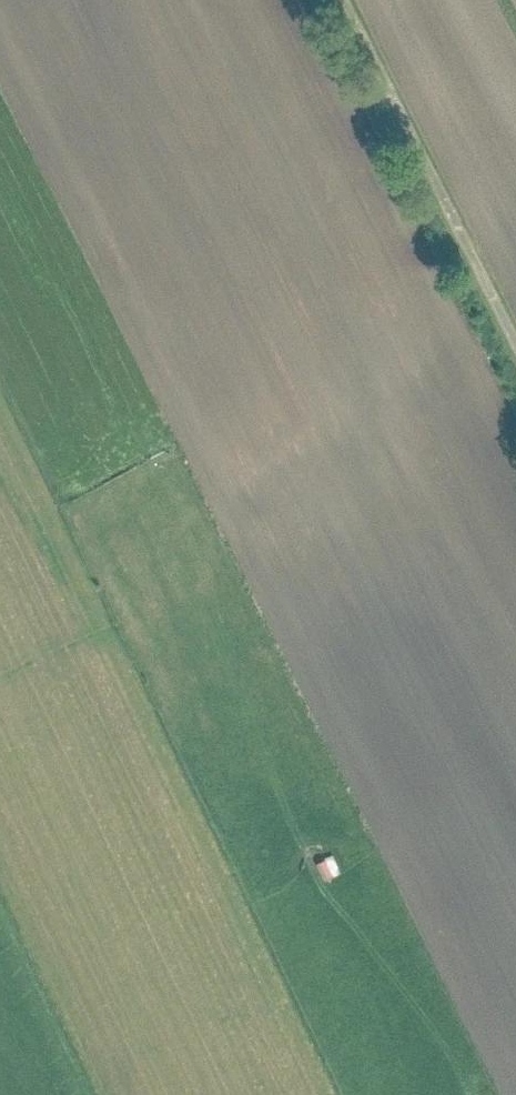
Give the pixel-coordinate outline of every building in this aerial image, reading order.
[(323,878),(333,874),(325,856),(315,860),(323,878)]
